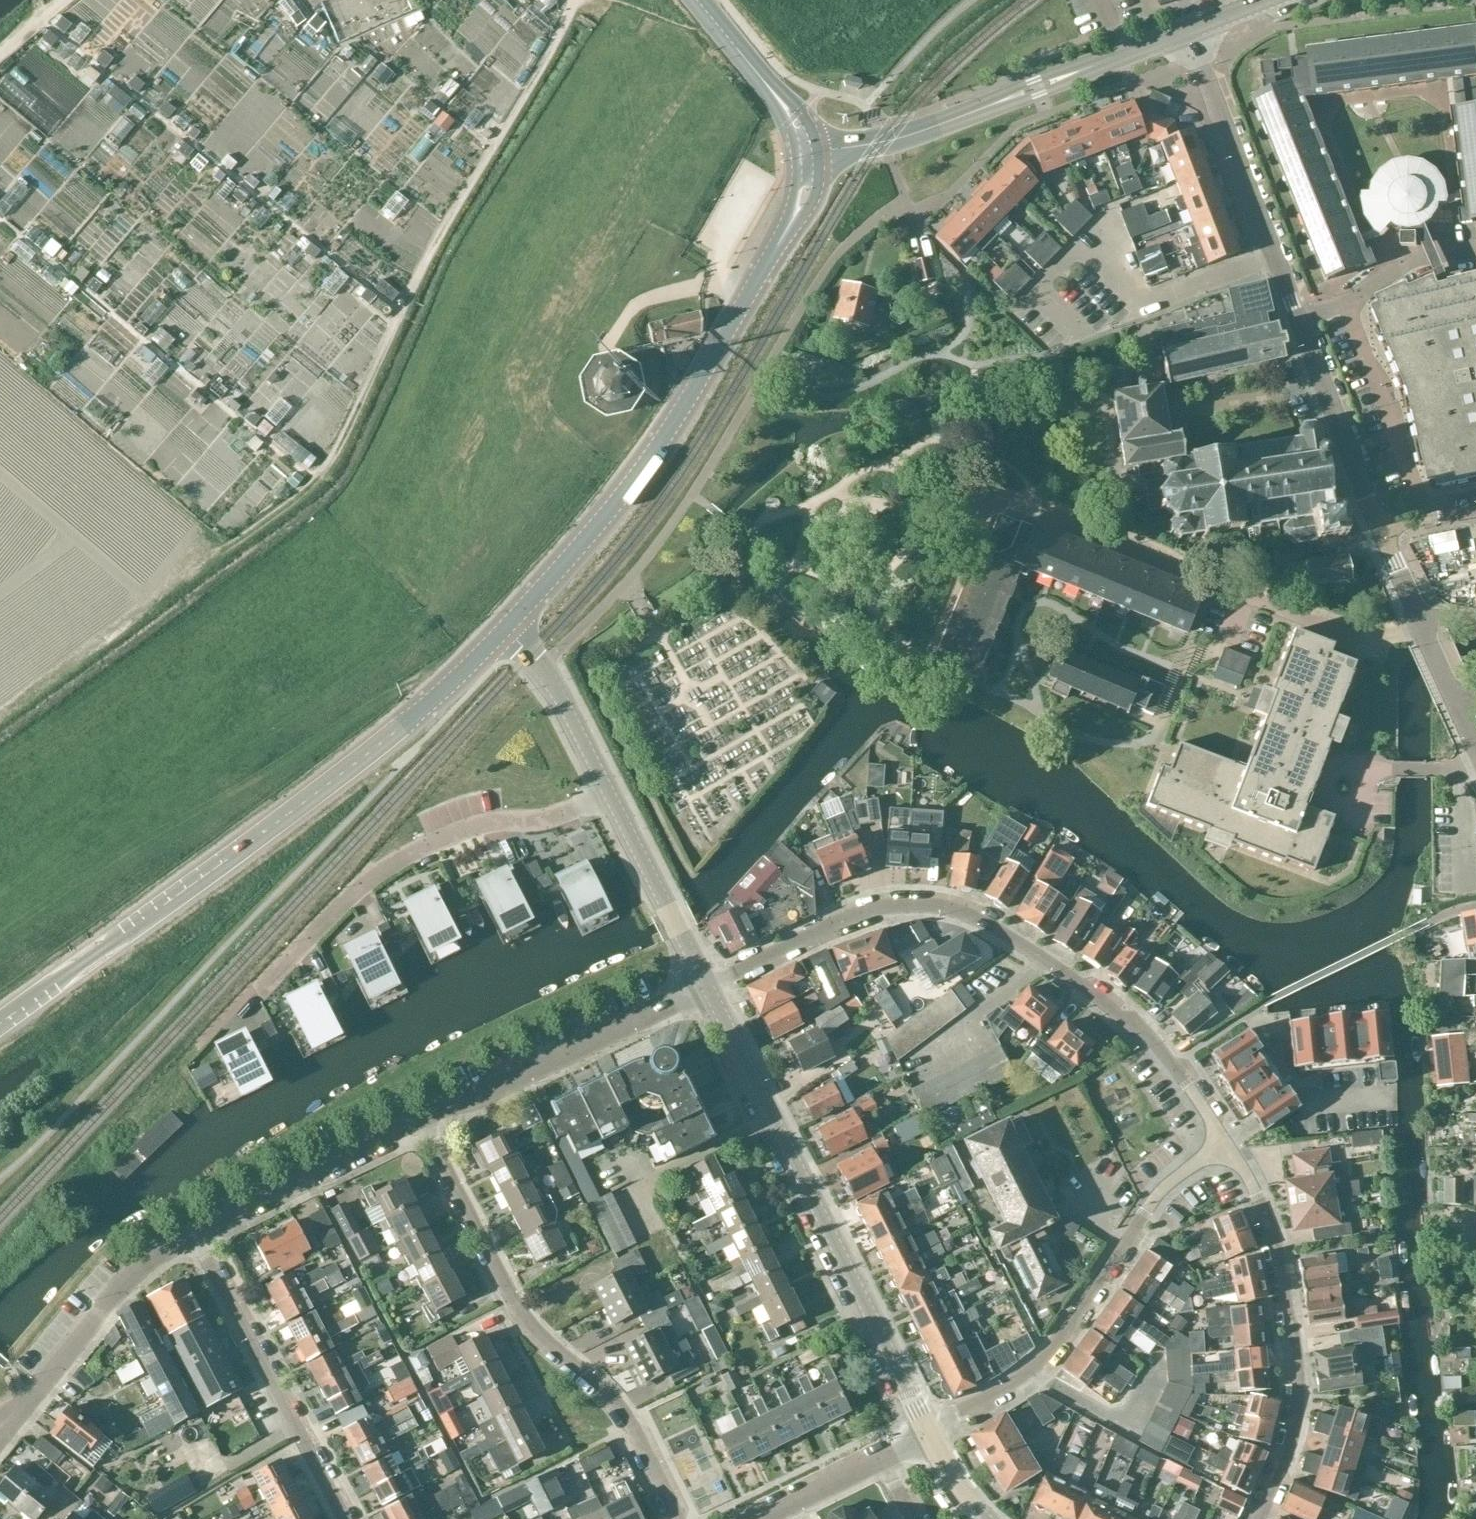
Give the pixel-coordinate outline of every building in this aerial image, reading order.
[(130,33),(154,18),(162,18),(172,33),(172,6),(177,15),(177,14),(197,15),(191,5),(177,5),(174,0),(130,0),(130,33)] [(292,10),(304,0),(284,0),(292,10)] [(402,13),(410,22),(425,8),(418,0),(417,0),(402,13)] [(556,0),(541,0),(541,1),(550,11),(558,3),(556,0)] [(305,21),(299,12),(291,18),(297,27),(305,21)] [(318,33),(326,23),(317,14),(308,24),(318,33)] [(55,25),(65,33),(72,25),(62,17),(55,25)] [(1309,49),(1310,58),(1311,63),(1312,77),(1314,90),(1332,88),(1332,85),(1341,84),(1341,87),(1360,84),(1360,82),(1369,80),(1369,83),(1388,81),(1387,78),(1397,77),(1397,80),(1416,77),(1415,75),(1424,73),(1425,76),(1443,74),(1443,71),(1452,70),(1452,73),(1471,70),(1471,67),(1475,67),(1475,28),(1309,49)] [(58,40),(49,32),(42,40),(51,48),(58,40)] [(355,52),(347,45),(340,53),(348,60),(355,52)] [(106,67),(113,59),(104,51),(97,59),(106,67)] [(1275,63),(1262,64),(1264,77),(1265,77),(1266,82),(1264,82),(1266,92),(1284,84),(1293,81),(1298,78),(1312,77),(1311,63),(1310,58),(1297,60),(1297,61),(1293,61),(1293,60),(1280,62),(1280,63),(1275,64),(1275,63)] [(393,73),(380,63),(371,74),(384,84),(393,73)] [(451,88),(460,74),(450,67),(441,81),(451,88)] [(80,80),(90,88),(100,76),(90,68),(80,80)] [(145,85),(135,77),(129,85),(138,93),(145,85)] [(1266,92),(1254,96),(1255,98),(1258,96),(1263,107),(1259,108),(1266,124),(1269,123),(1273,133),(1270,134),(1276,150),(1279,149),(1283,159),(1280,160),(1287,176),(1290,175),(1294,185),(1290,186),(1297,202),(1300,201),(1304,211),(1301,212),(1307,228),(1311,227),(1315,237),(1311,238),(1318,254),(1321,253),(1325,263),(1322,264),(1328,280),(1365,265),(1366,265),(1365,260),(1293,81),(1284,84),(1266,92)] [(107,95),(124,109),(131,101),(114,87),(107,95)] [(1148,100),(1134,106),(1133,104),(1121,108),(1119,104),(1110,107),(1124,143),(1145,135),(1147,140),(1150,139),(1153,140),(1162,118),(1170,100),(1152,91),(1148,100)] [(159,111),(169,118),(176,109),(166,102),(159,111)] [(429,103),(424,109),(434,117),(439,110),(429,103)] [(1458,107),(1471,215),(1472,220),(1462,222),(1462,224),(1474,223),(1473,220),(1475,220),(1475,105),(1458,107)] [(1124,143),(1110,107),(1101,111),(1103,115),(1092,120),(1104,151),(1117,146),(1119,152),(1123,154),(1127,152),(1124,143)] [(1161,142),(1169,163),(1205,150),(1201,140),(1197,142),(1192,130),(1179,135),(1174,123),(1162,118),(1153,140),(1155,141),(1156,144),(1161,142)] [(1084,159),(1104,151),(1092,120),(1081,124),(1079,119),(1070,123),(1084,159)] [(1051,135),(1063,167),(1063,166),(1077,161),(1079,169),(1086,166),(1084,159),(1070,123),(1061,126),(1062,131),(1051,135)] [(188,136),(194,141),(200,134),(193,128),(188,136)] [(1028,139),(1020,146),(1029,159),(1035,157),(1042,175),(1063,167),(1051,135),(1041,139),(1039,135),(1028,139)] [(177,152),(187,159),(194,151),(184,144),(177,152)] [(1005,168),(998,175),(1021,199),(1037,183),(1032,178),(1036,174),(1026,162),(1017,148),(1010,156),(1002,164),(1005,168)] [(1177,184),(1208,171),(1204,161),(1208,159),(1205,150),(1169,163),(1177,184)] [(222,163),(232,171),(237,165),(227,157),(222,163)] [(1375,197),(1366,197),(1370,215),(1379,229),(1380,230),(1391,218),(1399,223),(1402,224),(1402,246),(1417,246),(1417,232),(1417,224),(1420,223),(1424,220),(1429,217),(1434,208),(1436,199),(1444,199),(1444,197),(1441,185),(1434,173),(1422,166),(1409,163),(1395,166),(1384,174),(1377,185),(1375,197)] [(1177,206),(1220,190),(1217,181),(1212,182),(1208,171),(1177,184),(1181,196),(1176,198),(1175,202),(1177,206)] [(986,181),(979,188),(1006,215),(1021,199),(998,175),(989,184),(986,181)] [(254,190),(260,183),(250,176),(245,183),(254,190)] [(395,179),(382,204),(397,211),(409,186),(395,179)] [(1138,179),(1129,182),(1134,193),(1142,190),(1138,179)] [(1134,193),(1129,182),(1121,185),(1125,197),(1134,193)] [(1086,190),(1089,198),(1093,209),(1102,206),(1097,195),(1094,187),(1086,190)] [(967,207),(991,230),(995,235),(998,238),(1012,225),(1010,223),(1012,221),(1006,215),(979,188),(972,195),(975,198),(967,207)] [(248,198),(238,190),(233,197),(242,204),(248,198)] [(1192,224),(1224,212),(1219,201),(1224,199),(1220,190),(1177,206),(1179,211),(1183,212),(1187,211),(1192,224)] [(1106,191),(1097,195),(1102,206),(1110,203),(1106,191)] [(1075,201),(1065,211),(1082,228),(1092,218),(1075,201)] [(1142,205),(1120,213),(1125,226),(1147,218),(1142,205)] [(955,212),(948,219),(975,246),(976,246),(981,250),(995,235),(991,230),(967,207),(959,215),(955,212)] [(1460,210),(1462,222),(1472,220),(1471,215),(1467,216),(1466,209),(1460,210)] [(1082,228),(1065,211),(1055,221),(1073,238),(1082,228)] [(1224,212),(1192,224),(1200,245),(1236,230),(1232,221),(1228,223),(1224,212)] [(1147,218),(1125,226),(1130,239),(1138,236),(1151,231),(1152,231),(1147,218)] [(975,246),(948,219),(941,226),(945,229),(936,238),(960,262),(975,246)] [(1200,245),(1183,251),(1186,256),(1191,254),(1197,270),(1239,253),(1235,241),(1239,240),(1236,231),(1200,245)] [(1044,233),(1034,243),(1051,259),(1061,249),(1044,233)] [(1051,259),(1034,243),(1024,253),(1041,269),(1051,259)] [(305,252),(315,260),(321,252),(311,245),(305,252)] [(1135,253),(1140,267),(1163,258),(1158,245),(1135,253)] [(1369,258),(1365,260),(1366,265),(1365,265),(1366,267),(1377,263),(1376,261),(1372,250),(1366,252),(1369,258)] [(339,257),(324,277),(336,287),(352,267),(339,257)] [(920,283),(933,280),(928,258),(915,261),(920,283)] [(1168,271),(1163,258),(1140,267),(1145,280),(1168,271)] [(1014,263),(1004,273),(1021,290),(1031,280),(1014,263)] [(1021,290),(1004,273),(994,283),(1011,300),(1021,290)] [(1386,351),(1388,350),(1399,377),(1397,378),(1403,391),(1409,388),(1412,397),(1405,399),(1408,412),(1411,412),(1417,440),(1415,441),(1421,466),(1427,464),(1431,481),(1439,480),(1440,487),(1458,483),(1459,490),(1475,486),(1475,273),(1464,276),(1464,273),(1450,276),(1451,279),(1447,279),(1436,282),(1432,273),(1420,278),(1420,281),(1379,299),(1382,305),(1375,308),(1382,324),(1376,327),(1386,351)] [(94,295),(95,294),(100,297),(106,289),(93,279),(86,289),(94,295)] [(382,280),(375,289),(392,302),(399,294),(382,280)] [(71,294),(78,287),(70,281),(64,288),(71,294)] [(1265,283),(1229,291),(1233,314),(1159,331),(1163,350),(1161,351),(1168,384),(1285,357),(1282,346),(1286,346),(1283,333),(1280,334),(1277,323),(1267,325),(1264,314),(1272,312),(1265,283)] [(891,311),(889,305),(910,300),(907,289),(883,295),(885,302),(878,306),(873,305),(876,292),(844,284),(834,320),(867,329),(872,309),(878,311),(891,311)] [(348,325),(361,311),(336,289),(324,302),(348,325)] [(379,300),(373,307),(387,319),(393,312),(379,300)] [(650,345),(701,334),(697,315),(646,325),(650,345)] [(151,340),(164,352),(174,341),(161,329),(151,340)] [(143,345),(136,353),(149,365),(156,357),(143,345)] [(630,397),(639,382),(635,364),(620,354),(600,358),(590,374),(594,392),(609,402),(630,397)] [(1116,388),(1131,385),(1128,367),(1113,370),(1116,388)] [(1125,467),(1166,462),(1184,459),(1183,457),(1179,433),(1168,435),(1161,386),(1113,394),(1125,467)] [(202,406),(209,398),(198,388),(191,396),(202,406)] [(252,410),(245,420),(255,428),(262,419),(252,410)] [(282,420),(273,430),(287,444),(296,434),(282,420)] [(1191,456),(1183,457),(1184,459),(1166,462),(1162,466),(1160,466),(1159,468),(1162,469),(1163,472),(1144,476),(1150,511),(1159,510),(1160,511),(1163,509),(1173,516),(1170,521),(1168,521),(1168,523),(1170,523),(1171,530),(1169,532),(1171,533),(1173,532),(1179,535),(1178,538),(1180,538),(1181,536),(1192,535),(1193,537),(1196,537),(1195,534),(1203,533),(1203,536),(1207,535),(1207,533),(1239,528),(1240,531),(1243,530),(1243,529),(1259,526),(1260,534),(1279,532),(1278,524),(1280,524),(1279,522),(1290,520),(1284,527),(1283,526),(1282,529),(1283,529),(1285,535),(1283,536),(1285,538),(1286,537),(1293,542),(1293,544),(1295,544),(1295,543),(1315,540),(1315,542),(1345,537),(1341,508),(1333,509),(1331,493),(1333,493),(1333,490),(1330,490),(1329,482),(1334,481),(1332,465),(1326,465),(1324,456),(1326,455),(1327,452),(1327,451),(1326,449),(1323,446),(1321,438),(1324,437),(1324,435),(1321,435),(1320,430),(1322,428),(1320,426),(1318,427),(1313,423),(1314,421),(1311,420),(1310,423),(1305,424),(1303,422),(1300,423),(1302,426),(1299,430),(1296,430),(1296,432),(1298,432),(1299,438),(1284,440),(1283,438),(1280,439),(1281,441),(1266,444),(1266,441),(1263,442),(1263,444),(1248,446),(1247,443),(1245,443),(1245,445),(1230,447),(1230,446),(1226,447),(1227,450),(1194,455),(1194,453),(1190,453),(1191,456)] [(267,437),(272,430),(263,423),(257,430),(267,437)] [(255,438),(248,446),(256,453),(263,445),(255,438)] [(302,465),(308,470),(316,460),(310,455),(302,465)] [(303,480),(296,474),(288,484),(295,490),(303,480)] [(979,549),(933,662),(975,679),(976,678),(971,676),(976,663),(981,665),(986,651),(982,649),(987,636),(992,638),(997,625),(992,623),(998,610),(1003,612),(1008,599),(1003,597),(1008,583),(1013,585),(1018,574),(1025,576),(1027,570),(1039,574),(1041,569),(1055,575),(1053,580),(1066,585),(1068,580),(1081,586),(1079,590),(1092,596),(1094,591),(1107,596),(1105,601),(1118,606),(1120,601),(1134,607),(1132,612),(1144,617),(1146,612),(1160,617),(1158,622),(1171,628),(1173,623),(1186,628),(1184,633),(1186,634),(1191,620),(1199,624),(1203,612),(1204,612),(1208,601),(1211,595),(1202,591),(1036,523),(1034,531),(1022,526),(1022,525),(999,516),(985,551),(979,549)] [(1435,542),(1436,563),(1450,562),(1450,541),(1435,542)] [(1322,556),(1293,561),(1297,588),(1309,586),(1309,587),(1351,580),(1348,555),(1322,559),(1322,556)] [(1161,767),(1146,806),(1208,830),(1209,829),(1231,838),(1228,842),(1284,863),(1285,861),(1313,872),(1334,817),(1304,806),(1307,796),(1309,797),(1330,742),(1326,740),(1335,718),(1356,663),(1330,653),(1333,646),(1294,631),(1269,693),(1273,694),(1244,770),(1233,765),(1233,764),(1179,744),(1169,770),(1161,767)] [(1057,652),(1047,677),(1055,680),(1050,692),(1067,699),(1071,688),(1081,693),(1080,695),(1083,696),(1084,694),(1093,697),(1092,700),(1094,701),(1095,698),(1105,702),(1104,705),(1106,706),(1107,703),(1117,707),(1116,710),(1118,711),(1119,708),(1127,711),(1126,714),(1128,715),(1132,706),(1144,711),(1144,712),(1153,716),(1165,687),(1146,679),(1145,680),(1131,675),(1130,677),(1128,680),(1118,675),(1119,673),(1116,672),(1115,674),(1106,670),(1107,668),(1105,667),(1104,670),(1094,665),(1095,663),(1093,662),(1092,665),(1082,661),(1086,650),(1070,643),(1065,655),(1057,652)] [(835,695),(820,682),(810,694),(825,706),(835,695)] [(866,801),(870,824),(881,822),(877,799),(866,801)] [(858,826),(870,824),(866,801),(854,802),(858,826)] [(963,833),(940,859),(952,861),(952,872),(954,872),(951,888),(960,890),(962,893),(969,894),(971,892),(975,893),(978,881),(988,883),(999,865),(1004,869),(1006,869),(1011,861),(1008,859),(1013,852),(1020,840),(1025,833),(1003,821),(981,854),(980,861),(966,859),(971,835),(963,833)] [(885,868),(906,869),(910,823),(888,822),(885,868)] [(910,823),(906,869),(928,871),(929,849),(941,849),(942,826),(910,823)] [(851,828),(831,836),(849,879),(868,871),(851,828)] [(849,879),(831,836),(801,848),(810,871),(821,866),(829,887),(834,885),(849,879)] [(811,874),(781,847),(777,844),(763,859),(729,896),(730,897),(701,922),(704,928),(708,926),(714,937),(719,934),(730,955),(758,941),(814,915),(811,874)] [(1035,886),(1016,916),(1026,923),(1025,924),(1046,937),(1067,904),(1045,891),(1065,858),(1053,850),(1032,884),(1035,886)] [(1019,866),(1011,861),(1006,869),(1004,869),(986,897),(995,903),(995,906),(1000,910),(1006,910),(1007,910),(1024,884),(1023,884),(1029,874),(1018,867),(1019,866)] [(578,865),(558,875),(581,922),(608,908),(588,868),(581,872),(578,865)] [(502,880),(499,874),(479,884),(502,930),(529,917),(509,877),(502,880)] [(1111,874),(1102,888),(1113,895),(1117,889),(1122,881),(1111,874)] [(449,881),(440,886),(447,900),(456,895),(449,881)] [(1106,906),(1102,912),(1111,918),(1126,895),(1117,889),(1113,895),(1106,906)] [(1080,949),(1102,912),(1106,906),(1080,890),(1071,904),(1074,905),(1057,934),(1058,935),(1054,942),(1074,955),(1078,948),(1080,949)] [(427,894),(407,904),(424,938),(431,950),(457,937),(437,897),(431,900),(427,894)] [(1474,946),(1475,946),(1475,912),(1462,915),(1467,947),(1474,946)] [(1131,925),(1121,940),(1112,955),(1118,959),(1106,974),(1114,981),(1114,985),(1119,988),(1121,987),(1124,989),(1149,956),(1132,943),(1138,936),(1137,935),(1139,931),(1140,932),(1146,923),(1137,917),(1131,925)] [(388,923),(378,927),(380,932),(379,932),(384,942),(394,937),(388,923)] [(1112,955),(1121,940),(1101,926),(1081,957),(1090,962),(1088,965),(1098,971),(1099,969),(1101,971),(1112,955)] [(868,938),(857,942),(868,974),(894,965),(882,933),(877,935),(875,933),(869,935),(868,938)] [(970,948),(964,937),(940,952),(933,942),(912,955),(919,966),(920,965),(934,988),(978,961),(977,959),(979,955),(975,947),(970,948)] [(368,940),(348,950),(364,984),(365,984),(371,996),(397,983),(378,943),(371,946),(368,940)] [(868,974),(857,942),(846,946),(844,944),(838,947),(837,950),(834,951),(845,982),(868,974)] [(269,974),(282,956),(274,951),(262,969),(269,974)] [(1173,985),(1183,995),(1218,963),(1208,953),(1180,980),(1155,962),(1135,989),(1158,1006),(1173,985)] [(748,991),(761,1017),(793,1001),(813,991),(826,1015),(849,1000),(826,954),(748,991)] [(1442,961),(1440,961),(1438,996),(1463,995),(1475,994),(1475,975),(1467,976),(1465,960),(1442,961)] [(1228,972),(1218,963),(1183,995),(1189,1002),(1172,1016),(1189,1037),(1216,1015),(1208,1005),(1214,1001),(1203,988),(1204,987),(1208,991),(1228,972)] [(332,977),(323,982),(325,986),(323,987),(328,997),(339,991),(332,977)] [(893,1033),(886,1038),(887,1039),(893,1052),(897,1061),(908,1053),(918,1046),(927,1039),(937,1032),(946,1025),(955,1018),(965,1010),(974,1003),(965,990),(960,984),(951,991),(950,991),(941,998),(931,1005),(922,1012),(912,1019),(903,1026),(893,1033)] [(309,989),(289,999),(312,1046),(339,1032),(319,992),(312,996),(309,989)] [(1009,1028),(1019,1016),(1039,1031),(1055,1011),(1027,990),(1012,1010),(1008,1007),(1003,1012),(998,1008),(985,1017),(997,1041),(1008,1027),(1009,1028)] [(807,1007),(817,1002),(813,994),(803,999),(807,1007)] [(1463,995),(1463,998),(1473,998),(1473,1009),(1475,1008),(1475,994),(1463,995)] [(861,1007),(855,998),(816,1024),(820,1031),(791,1044),(793,1049),(789,1051),(795,1063),(799,1061),(805,1073),(833,1059),(824,1037),(849,1021),(846,1017),(861,1007)] [(773,1042),(802,1027),(791,1005),(762,1020),(767,1030),(766,1033),(769,1038),(772,1039),(773,1042)] [(1298,1068),(1327,1065),(1359,1062),(1383,1059),(1392,1058),(1387,1012),(1355,1015),(1355,1013),(1321,1017),(1321,1019),(1289,1022),(1293,1069),(1298,1068)] [(271,1021),(261,1025),(264,1030),(262,1031),(267,1040),(278,1035),(271,1021)] [(1030,1053),(1047,1066),(1062,1078),(1070,1074),(1092,1045),(1066,1024),(1051,1043),(1043,1037),(1030,1053)] [(1298,1105),(1289,1091),(1287,1088),(1282,1092),(1269,1072),(1256,1053),(1261,1049),(1248,1030),(1211,1055),(1224,1074),(1219,1077),(1232,1097),(1246,1117),(1250,1114),(1251,1114),(1261,1130),(1262,1129),(1263,1130),(1298,1107),(1297,1106),(1298,1105)] [(242,1042),(239,1035),(218,1045),(242,1093),(269,1079),(249,1038),(242,1042)] [(1464,1035),(1431,1038),(1436,1087),(1468,1084),(1464,1035)] [(914,1092),(923,1111),(926,1118),(1013,1075),(1001,1049),(914,1092)] [(556,1142),(557,1141),(589,1205),(600,1199),(578,1154),(627,1130),(632,1133),(637,1135),(642,1136),(648,1137),(653,1138),(666,1164),(715,1140),(689,1086),(687,1083),(685,1080),(682,1077),(680,1074),(677,1071),(677,1068),(677,1065),(677,1061),(675,1058),(673,1056),(670,1054),(667,1052),(664,1051),(660,1051),(657,1052),(654,1054),(651,1056),(649,1058),(648,1062),(644,1062),(640,1062),(637,1063),(633,1065),(629,1066),(550,1105),(557,1119),(547,1124),(556,1142)] [(851,1063),(837,1072),(832,1075),(835,1082),(822,1088),(824,1091),(804,1100),(814,1122),(843,1108),(842,1107),(855,1100),(845,1080),(857,1072),(851,1063)] [(1393,1064),(1375,1066),(1377,1085),(1395,1083),(1393,1064)] [(206,1065),(191,1073),(200,1089),(214,1081),(206,1065)] [(849,1105),(851,1110),(852,1111),(835,1119),(837,1123),(819,1132),(831,1157),(866,1140),(857,1121),(865,1117),(865,1118),(878,1111),(873,1101),(872,1101),(872,1099),(870,1094),(849,1105)] [(1357,1116),(1382,1115),(1381,1102),(1356,1103),(1357,1116)] [(490,1139),(475,1147),(480,1156),(477,1157),(476,1163),(480,1169),(484,1172),(489,1169),(516,1156),(508,1140),(542,1123),(533,1106),(500,1123),(502,1128),(489,1135),(490,1139)] [(106,1167),(125,1187),(186,1127),(167,1107),(106,1167)] [(1007,1127),(1006,1124),(965,1145),(1006,1226),(989,1234),(998,1251),(1000,1250),(1048,1226),(1055,1223),(1020,1152),(1032,1146),(1020,1121),(1007,1127)] [(888,1149),(881,1133),(871,1138),(873,1142),(871,1143),(874,1148),(837,1167),(853,1200),(886,1183),(885,1181),(892,1178),(886,1165),(879,1169),(873,1156),(888,1149)] [(1381,1133),(1352,1135),(1353,1147),(1382,1145),(1381,1133)] [(941,1148),(958,1182),(963,1193),(972,1189),(949,1144),(941,1148)] [(1304,1181),(1286,1184),(1290,1208),(1346,1199),(1340,1163),(1328,1165),(1326,1153),(1301,1157),(1304,1181)] [(516,1156),(489,1169),(490,1170),(501,1192),(527,1179),(520,1166),(523,1164),(518,1155),(516,1156)] [(713,1159),(672,1179),(680,1194),(691,1189),(698,1202),(707,1198),(715,1213),(743,1199),(748,1197),(748,1192),(744,1184),(740,1181),(737,1183),(733,1174),(722,1179),(713,1159)] [(953,1177),(943,1159),(928,1166),(938,1185),(953,1177)] [(573,1184),(567,1173),(557,1178),(563,1189),(559,1191),(564,1201),(578,1194),(573,1184)] [(527,1179),(501,1192),(513,1216),(542,1201),(541,1200),(536,1191),(533,1192),(527,1179)] [(387,1219),(388,1218),(414,1204),(414,1205),(416,1204),(403,1180),(374,1195),(370,1187),(361,1192),(370,1209),(379,1204),(387,1219)] [(1444,1180),(1444,1192),(1438,1192),(1438,1206),(1463,1206),(1463,1180),(1444,1180)] [(861,1218),(866,1228),(896,1213),(920,1201),(914,1189),(890,1201),(885,1191),(855,1206),(857,1210),(856,1212),(858,1217),(861,1218)] [(611,1194),(600,1199),(589,1205),(595,1216),(616,1205),(611,1194)] [(542,1201),(513,1216),(525,1238),(525,1239),(552,1224),(552,1225),(555,1224),(557,1212),(549,1197),(546,1198),(546,1197),(541,1200),(542,1201)] [(754,1221),(743,1199),(715,1213),(691,1224),(695,1232),(719,1220),(727,1235),(754,1221)] [(1346,1199),(1290,1208),(1294,1231),(1311,1229),(1314,1242),(1351,1236),(1346,1199)] [(925,1211),(920,1201),(896,1213),(866,1228),(871,1238),(869,1240),(872,1246),(875,1247),(877,1249),(907,1234),(901,1223),(925,1211)] [(347,1238),(361,1231),(345,1202),(331,1210),(347,1238)] [(388,1218),(389,1219),(378,1225),(382,1233),(393,1228),(400,1241),(426,1228),(414,1205),(414,1204),(388,1218)] [(595,1216),(599,1226),(621,1215),(616,1205),(595,1216)] [(323,1209),(309,1217),(327,1250),(340,1243),(328,1218),(323,1209)] [(1189,1245),(1191,1252),(1248,1230),(1240,1211),(1213,1222),(1218,1234),(1189,1245)] [(626,1225),(621,1215),(599,1226),(604,1236),(626,1225)] [(765,1245),(754,1221),(727,1235),(703,1247),(707,1255),(731,1243),(738,1258),(765,1245)] [(314,1258),(295,1222),(255,1243),(270,1272),(282,1265),(284,1268),(281,1270),(282,1272),(271,1278),(272,1280),(302,1264),(314,1258)] [(525,1238),(522,1239),(535,1263),(564,1248),(568,1256),(578,1252),(569,1235),(560,1239),(552,1225),(552,1224),(525,1239),(525,1238)] [(631,1235),(626,1225),(604,1236),(609,1245),(631,1235)] [(1047,1230),(1050,1229),(1048,1226),(1000,1250),(1005,1260),(1011,1263),(1015,1261),(1035,1301),(1064,1286),(1044,1246),(1048,1244),(1051,1238),(1047,1230)] [(438,1252),(426,1228),(400,1241),(396,1243),(396,1248),(399,1254),(403,1257),(404,1256),(409,1266),(412,1265),(438,1252)] [(362,1232),(361,1231),(347,1238),(360,1261),(379,1251),(367,1229),(362,1232)] [(912,1244),(907,1234),(877,1249),(879,1253),(877,1255),(880,1260),(882,1261),(887,1271),(939,1244),(940,1244),(951,1239),(946,1230),(935,1235),(934,1233),(912,1244)] [(1256,1249),(1248,1230),(1191,1252),(1182,1255),(1185,1263),(1223,1248),(1228,1260),(1256,1249)] [(636,1245),(631,1235),(609,1245),(614,1256),(636,1245)] [(1178,1257),(1174,1251),(1157,1239),(1148,1252),(1146,1251),(1133,1269),(1184,1304),(1193,1290),(1182,1283),(1178,1290),(1163,1280),(1171,1268),(1170,1267),(1178,1257)] [(939,1244),(887,1271),(892,1280),(891,1283),(894,1289),(896,1289),(898,1292),(928,1276),(922,1265),(944,1254),(940,1244),(939,1244)] [(737,1278),(723,1285),(727,1293),(750,1282),(777,1268),(765,1245),(738,1258),(729,1263),(737,1278)] [(603,1305),(641,1286),(636,1276),(647,1270),(637,1250),(611,1263),(617,1274),(593,1286),(603,1305)] [(450,1274),(438,1252),(412,1265),(419,1278),(416,1279),(421,1289),(422,1289),(422,1288),(423,1287),(424,1288),(450,1274)] [(377,1254),(360,1262),(364,1271),(382,1263),(377,1254)] [(1345,1255),(1334,1257),(1301,1262),(1304,1284),(1337,1279),(1337,1274),(1348,1272),(1345,1255)] [(1229,1263),(1232,1273),(1214,1277),(1215,1280),(1198,1283),(1200,1291),(1263,1277),(1258,1257),(1229,1263)] [(1376,1260),(1378,1273),(1389,1271),(1387,1258),(1376,1260)] [(307,1275),(302,1264),(272,1280),(273,1283),(266,1287),(275,1305),(339,1272),(352,1265),(349,1260),(337,1267),(335,1264),(322,1271),(320,1268),(307,1275)] [(738,1317),(760,1306),(788,1291),(777,1268),(750,1282),(757,1296),(733,1308),(738,1317)] [(944,1268),(928,1276),(898,1292),(899,1296),(898,1296),(901,1304),(904,1305),(909,1314),(939,1299),(966,1284),(961,1274),(949,1279),(944,1268)] [(1184,1304),(1133,1269),(1121,1288),(1146,1304),(1154,1292),(1180,1310),(1184,1304)] [(1391,1280),(1389,1271),(1378,1273),(1380,1282),(1391,1280)] [(345,1282),(339,1272),(275,1305),(284,1323),(312,1309),(307,1301),(327,1291),(345,1282)] [(451,1273),(450,1274),(424,1288),(423,1287),(422,1288),(422,1289),(430,1303),(422,1308),(430,1325),(439,1320),(435,1312),(464,1297),(451,1273)] [(84,1298),(96,1284),(88,1277),(76,1291),(84,1298)] [(1267,1296),(1263,1277),(1200,1291),(1198,1283),(1193,1290),(1184,1304),(1186,1303),(1213,1296),(1235,1291),(1238,1303),(1267,1296)] [(380,1297),(394,1290),(388,1279),(374,1286),(380,1297)] [(964,1312),(963,1311),(974,1307),(969,1296),(958,1301),(958,1300),(981,1289),(976,1279),(966,1284),(939,1299),(909,1314),(913,1323),(913,1326),(915,1332),(918,1332),(919,1335),(950,1320),(964,1312)] [(1308,1306),(1341,1300),(1337,1279),(1304,1284),(1308,1306)] [(149,1299),(165,1329),(155,1334),(162,1346),(166,1354),(166,1353),(175,1349),(206,1408),(242,1390),(185,1281),(149,1299)] [(646,1284),(641,1286),(603,1305),(613,1325),(637,1313),(642,1323),(664,1313),(683,1302),(678,1291),(662,1299),(658,1291),(651,1294),(646,1284)] [(790,1290),(788,1291),(760,1306),(768,1321),(759,1325),(767,1343),(776,1338),(772,1329),(802,1314),(790,1290)] [(1155,1346),(1166,1349),(1170,1341),(1152,1328),(1151,1328),(1136,1317),(1143,1308),(1119,1291),(1106,1309),(1130,1326),(1155,1346)] [(1341,1300),(1308,1306),(1311,1328),(1345,1322),(1344,1322),(1351,1321),(1350,1316),(1354,1315),(1351,1299),(1341,1300)] [(334,1317),(331,1318),(325,1307),(287,1327),(296,1345),(343,1320),(361,1311),(357,1303),(333,1315),(334,1317)] [(118,1315),(140,1358),(162,1346),(155,1334),(140,1304),(118,1315)] [(332,1349),(328,1341),(359,1325),(359,1326),(377,1316),(371,1305),(361,1311),(343,1320),(296,1345),(305,1363),(332,1349)] [(1232,1320),(1207,1323),(1208,1330),(1210,1330),(1210,1331),(1262,1325),(1260,1305),(1231,1308),(1232,1320)] [(928,1353),(929,1358),(961,1342),(955,1330),(979,1319),(973,1308),(964,1312),(950,1320),(919,1335),(924,1346),(924,1349),(925,1353),(928,1353)] [(1155,1346),(1130,1326),(1106,1309),(1093,1327),(1117,1344),(1125,1334),(1150,1353),(1155,1346)] [(1356,1319),(1358,1332),(1381,1329),(1381,1328),(1398,1325),(1396,1312),(1356,1319)] [(679,1343),(664,1313),(642,1323),(648,1334),(624,1346),(634,1366),(669,1348),(676,1344),(679,1343)] [(383,1324),(375,1329),(379,1337),(384,1345),(391,1342),(392,1341),(383,1324)] [(1189,1337),(1189,1341),(1190,1353),(1209,1351),(1208,1338),(1234,1335),(1235,1348),(1264,1345),(1262,1325),(1210,1331),(1210,1330),(1208,1330),(1208,1335),(1189,1337)] [(1385,1357),(1381,1329),(1340,1336),(1343,1350),(1314,1355),(1317,1374),(1316,1374),(1317,1379),(1315,1381),(1316,1387),(1318,1389),(1319,1395),(1362,1388),(1359,1370),(1364,1369),(1362,1355),(1366,1354),(1367,1360),(1384,1357),(1385,1357)] [(1102,1366),(1118,1378),(1126,1384),(1132,1376),(1107,1358),(1115,1347),(1091,1330),(1078,1348),(1102,1366)] [(1190,1355),(1190,1353),(1189,1341),(1176,1333),(1170,1341),(1166,1349),(1167,1361),(1191,1360),(1190,1355)] [(484,1336),(458,1349),(451,1336),(426,1349),(438,1371),(457,1361),(464,1376),(496,1359),(484,1336)] [(804,1353),(823,1346),(819,1336),(800,1343),(804,1353)] [(1026,1336),(983,1356),(973,1337),(961,1342),(929,1358),(931,1361),(930,1365),(930,1369),(932,1372),(934,1375),(938,1376),(941,1382),(940,1386),(941,1390),(942,1393),(945,1396),(949,1397),(951,1401),(982,1386),(998,1376),(1014,1364),(1033,1350),(1026,1336)] [(676,1344),(669,1348),(634,1366),(644,1385),(668,1373),(673,1384),(699,1371),(688,1351),(682,1354),(676,1344)] [(166,1354),(162,1346),(140,1358),(164,1405),(140,1418),(143,1424),(145,1430),(120,1443),(125,1452),(198,1413),(173,1366),(177,1364),(175,1360),(171,1362),(166,1353),(166,1354)] [(817,1348),(799,1358),(803,1367),(822,1357),(817,1348)] [(1126,1384),(1078,1348),(1065,1367),(1088,1384),(1094,1375),(1120,1394),(1126,1384)] [(1267,1370),(1265,1349),(1236,1352),(1237,1364),(1216,1366),(1214,1353),(1190,1355),(1191,1360),(1192,1370),(1192,1377),(1208,1375),(1215,1375),(1267,1370)] [(308,1366),(318,1384),(364,1359),(361,1352),(340,1363),(334,1352),(308,1366)] [(379,1352),(364,1359),(318,1384),(327,1402),(328,1402),(335,1416),(361,1402),(356,1392),(368,1386),(361,1371),(383,1359),(379,1352)] [(1400,1377),(1398,1356),(1384,1357),(1386,1379),(1400,1377)] [(462,1377),(440,1388),(444,1397),(471,1383),(471,1388),(474,1395),(478,1397),(481,1396),(482,1396),(508,1383),(508,1382),(511,1380),(512,1376),(507,1367),(504,1366),(501,1368),(496,1359),(462,1377)] [(710,1364),(715,1374),(727,1368),(722,1359),(710,1364)] [(1192,1370),(1191,1360),(1167,1361),(1168,1372),(1192,1370)] [(828,1386),(814,1393),(812,1394),(825,1422),(848,1411),(835,1383),(837,1382),(829,1364),(820,1369),(828,1386)] [(1193,1385),(1192,1377),(1192,1370),(1168,1372),(1169,1383),(1193,1389),(1193,1385)] [(1269,1390),(1267,1370),(1215,1375),(1215,1381),(1239,1379),(1240,1393),(1269,1390)] [(1208,1375),(1192,1377),(1193,1385),(1209,1383),(1208,1375)] [(803,1434),(825,1422),(812,1394),(814,1393),(806,1376),(798,1380),(806,1397),(792,1403),(789,1405),(803,1434)] [(410,1378),(387,1389),(394,1404),(417,1392),(410,1378)] [(520,1406),(508,1383),(482,1396),(494,1420),(520,1406)] [(1193,1389),(1169,1383),(1164,1392),(1186,1403),(1193,1389)] [(780,1445),(803,1434),(789,1405),(792,1403),(783,1387),(775,1391),(783,1408),(769,1415),(766,1416),(780,1445)] [(1186,1403),(1164,1392),(1159,1402),(1181,1413),(1186,1403)] [(1037,1394),(1027,1401),(1043,1427),(1054,1420),(1051,1416),(1060,1405),(1039,1394),(1037,1395),(1037,1394)] [(1238,1415),(1274,1424),(1279,1402),(1251,1395),(1247,1408),(1228,1404),(1226,1411),(1238,1414),(1238,1415)] [(760,1419),(746,1426),(743,1427),(757,1456),(780,1445),(766,1416),(769,1415),(761,1397),(752,1402),(760,1419)] [(477,1409),(473,1401),(441,1418),(447,1430),(464,1421),(462,1417),(477,1409)] [(1181,1413),(1159,1402),(1154,1412),(1176,1423),(1181,1413)] [(532,1429),(520,1406),(494,1420),(505,1442),(532,1429)] [(342,1431),(352,1449),(412,1417),(407,1408),(383,1421),(381,1417),(373,1415),(342,1431)] [(734,1467),(757,1456),(743,1427),(746,1426),(737,1408),(729,1412),(738,1430),(720,1439),(734,1467)] [(1335,1420),(1320,1415),(1317,1424),(1364,1439),(1375,1442),(1381,1422),(1339,1408),(1335,1420)] [(92,1468),(112,1443),(68,1409),(56,1424),(59,1427),(52,1437),(92,1468)] [(1268,1446),(1274,1424),(1238,1415),(1238,1414),(1226,1411),(1224,1420),(1235,1423),(1234,1425),(1242,1427),(1239,1438),(1268,1446)] [(1176,1423),(1154,1412),(1149,1422),(1171,1433),(1176,1423)] [(987,1464),(1022,1443),(1005,1414),(970,1435),(987,1464)] [(352,1449),(361,1467),(388,1453),(384,1445),(418,1427),(412,1416),(412,1417),(352,1449)] [(1171,1433),(1149,1422),(1144,1432),(1166,1443),(1171,1433)] [(1364,1439),(1317,1424),(1314,1433),(1330,1438),(1326,1448),(1358,1458),(1364,1439)] [(1168,1440),(1178,1447),(1187,1433),(1177,1426),(1168,1440)] [(1100,1428),(1090,1452),(1105,1459),(1116,1435),(1100,1428)] [(544,1452),(532,1429),(505,1442),(497,1446),(497,1447),(488,1451),(488,1452),(504,1484),(523,1475),(519,1466),(544,1452)] [(1166,1443),(1144,1432),(1140,1441),(1161,1453),(1166,1443)] [(54,1465),(62,1455),(40,1437),(32,1447),(54,1465)] [(492,1438),(460,1454),(465,1464),(488,1452),(488,1451),(497,1447),(492,1438)] [(373,1488),(420,1464),(420,1465),(431,1459),(430,1459),(446,1450),(440,1439),(422,1449),(424,1452),(416,1455),(417,1456),(395,1468),(390,1457),(363,1470),(373,1488)] [(1022,1443),(987,1464),(1004,1492),(1039,1472),(1041,1475),(1046,1464),(1038,1452),(1031,1457),(1022,1443)] [(1256,1475),(1265,1455),(1238,1444),(1234,1454),(1221,1448),(1217,1457),(1230,1463),(1256,1475)] [(578,1462),(584,1474),(589,1484),(601,1478),(596,1468),(613,1460),(607,1448),(578,1462)] [(1368,1462),(1358,1458),(1326,1448),(1323,1459),(1307,1454),(1304,1464),(1362,1481),(1368,1462)] [(1159,1466),(1198,1482),(1205,1466),(1166,1449),(1159,1466)] [(1079,1460),(1068,1454),(1057,1477),(1048,1473),(1032,1505),(1054,1515),(1069,1483),(1079,1462),(1079,1461),(1079,1460)] [(1248,1495),(1256,1475),(1230,1463),(1217,1457),(1210,1454),(1206,1465),(1225,1473),(1221,1483),(1248,1495)] [(253,1475),(264,1495),(290,1481),(279,1461),(253,1475)] [(1062,1518),(1079,1518),(1089,1497),(1091,1493),(1076,1486),(1086,1465),(1079,1462),(1069,1483),(1054,1515),(1062,1518)] [(15,1508),(35,1483),(34,1482),(43,1470),(35,1464),(26,1475),(15,1467),(0,1486),(0,1495),(15,1508)] [(382,1506),(409,1492),(420,1486),(414,1475),(423,1470),(420,1465),(420,1464),(373,1488),(382,1506)] [(1356,1502),(1362,1481),(1304,1464),(1302,1473),(1318,1478),(1314,1489),(1356,1502)] [(43,1470),(34,1482),(35,1483),(15,1508),(29,1518),(38,1518),(46,1509),(55,1517),(73,1496),(63,1487),(54,1498),(43,1490),(53,1478),(43,1470)] [(1173,1474),(1166,1494),(1182,1499),(1189,1480),(1173,1474)] [(186,1476),(167,1487),(176,1503),(195,1491),(186,1476)] [(103,1477),(95,1487),(105,1495),(113,1485),(103,1477)] [(300,1501),(290,1481),(264,1495),(274,1515),(300,1501)] [(1294,1481),(1281,1510),(1301,1518),(1316,1518),(1327,1496),(1294,1481)] [(553,1482),(541,1488),(553,1511),(564,1505),(553,1482)] [(1117,1495),(1105,1518),(1132,1518),(1138,1505),(1125,1499),(1131,1486),(1123,1482),(1117,1495)] [(602,1510),(606,1518),(642,1518),(631,1496),(624,1484),(615,1488),(621,1501),(602,1510)] [(1079,1518),(1105,1518),(1117,1495),(1095,1485),(1079,1518)] [(244,1510),(254,1504),(246,1488),(236,1493),(244,1510)] [(553,1511),(541,1488),(529,1494),(541,1517),(553,1511)] [(410,1496),(384,1510),(384,1511),(382,1512),(381,1516),(382,1518),(411,1518),(441,1504),(451,1498),(446,1489),(427,1499),(422,1490),(410,1496)] [(1216,1507),(1238,1517),(1245,1500),(1223,1490),(1216,1507)] [(73,1496),(55,1517),(58,1518),(79,1518),(73,1514),(82,1503),(73,1496)] [(441,1504),(411,1518),(443,1518),(440,1513),(445,1510),(446,1512),(457,1506),(453,1497),(451,1498),(441,1504)] [(1387,1518),(1401,1518),(1402,1515),(1407,1504),(1396,1499),(1387,1518)] [(300,1501),(274,1515),(276,1518),(310,1518),(300,1501)] [(1162,1510),(1153,1506),(1147,1518),(1158,1518),(1162,1510)] [(576,1507),(567,1511),(570,1518),(582,1518),(576,1507)] [(1189,1511),(1188,1510),(1181,1507),(1178,1514),(1175,1513),(1172,1518),(1185,1518),(1189,1511)] [(1188,1510),(1189,1511),(1185,1518),(1195,1518),(1199,1511),(1190,1507),(1188,1510)] [(869,1511),(857,1517),(854,1512),(842,1509),(831,1515),(830,1518),(874,1518),(869,1511)] [(602,1510),(583,1518),(606,1518),(602,1510)] [(102,1518),(93,1511),(86,1518),(101,1518),(102,1518)] [(1357,1511),(1354,1518),(1376,1518),(1357,1511)]
